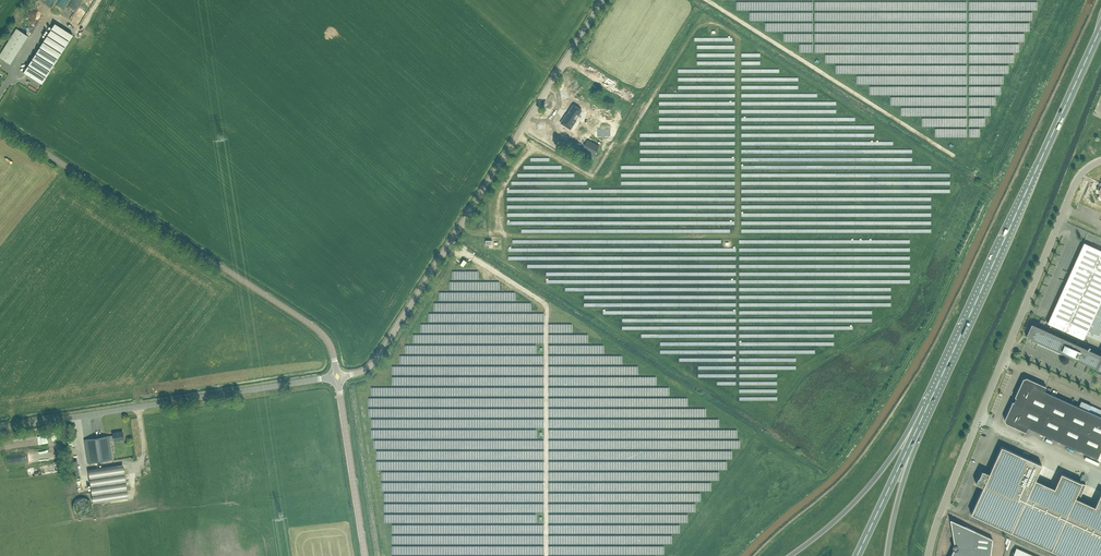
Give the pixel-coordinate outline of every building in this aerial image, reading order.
[(72,35),(54,24),(23,72),(41,84),(72,35)] [(16,28),(0,54),(0,57),(9,63),(27,35),(16,28)] [(566,114),(561,123),(570,129),(576,120),(575,120),(581,110),(573,105),(567,114),(566,114)] [(561,138),(566,130),(549,119),(543,128),(551,133),(552,132),(561,138)] [(1084,243),(1047,323),(1050,325),(1047,331),(1032,324),(1032,325),(1033,325),(1028,333),(1026,333),(1027,333),(1026,336),(1027,336),(1027,337),(1095,368),(1094,371),(1100,374),(1100,355),(1049,332),(1052,325),(1083,340),(1085,334),(1100,341),(1100,340),(1100,250),(1084,243)] [(1087,339),(1100,345),(1100,344),(1100,342),(1088,336),(1087,339)] [(1027,427),(1044,391),(1046,387),(1026,378),(1023,379),(1004,420),(1005,423),(1025,432),(1027,427)] [(1097,459),(1100,450),(1100,417),(1044,391),(1027,427),(1097,459)] [(1082,401),(1081,405),(1092,409),(1094,406),(1082,401)] [(123,439),(122,432),(112,433),(113,435),(109,436),(108,436),(84,439),(87,463),(112,459),(109,441),(113,440),(113,441),(123,439)] [(1001,447),(989,474),(981,470),(981,471),(981,473),(980,474),(980,475),(979,476),(978,478),(977,480),(976,481),(976,482),(975,484),(977,484),(983,487),(971,514),(1064,555),(1100,555),(1100,492),(1094,507),(1078,499),(1085,485),(1061,474),(1054,489),(1035,480),(1041,465),(1001,447)] [(79,476),(77,461),(69,462),(71,477),(79,476)] [(89,472),(93,499),(127,494),(123,467),(89,472)] [(957,523),(952,533),(954,545),(953,545),(953,546),(952,546),(952,547),(952,548),(953,549),(950,555),(990,555),(992,539),(957,523)] [(1016,548),(1012,555),(1034,555),(1016,548)]
